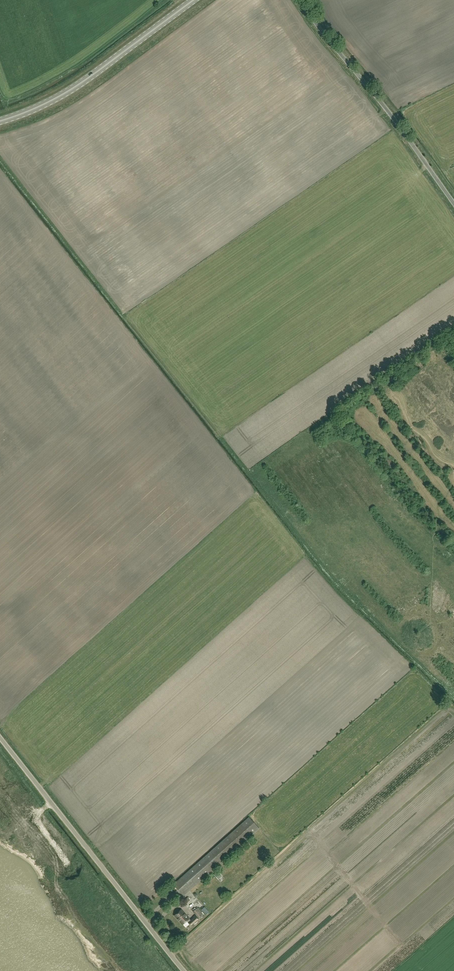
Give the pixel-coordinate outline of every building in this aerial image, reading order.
[(174,885),(184,896),(260,829),(249,817),(174,885)] [(198,908),(194,911),(200,918),(203,915),(198,908)] [(191,920),(182,910),(175,916),(183,925),(187,921),(192,927),(200,920),(195,915),(193,917),(194,918),(191,920)]
